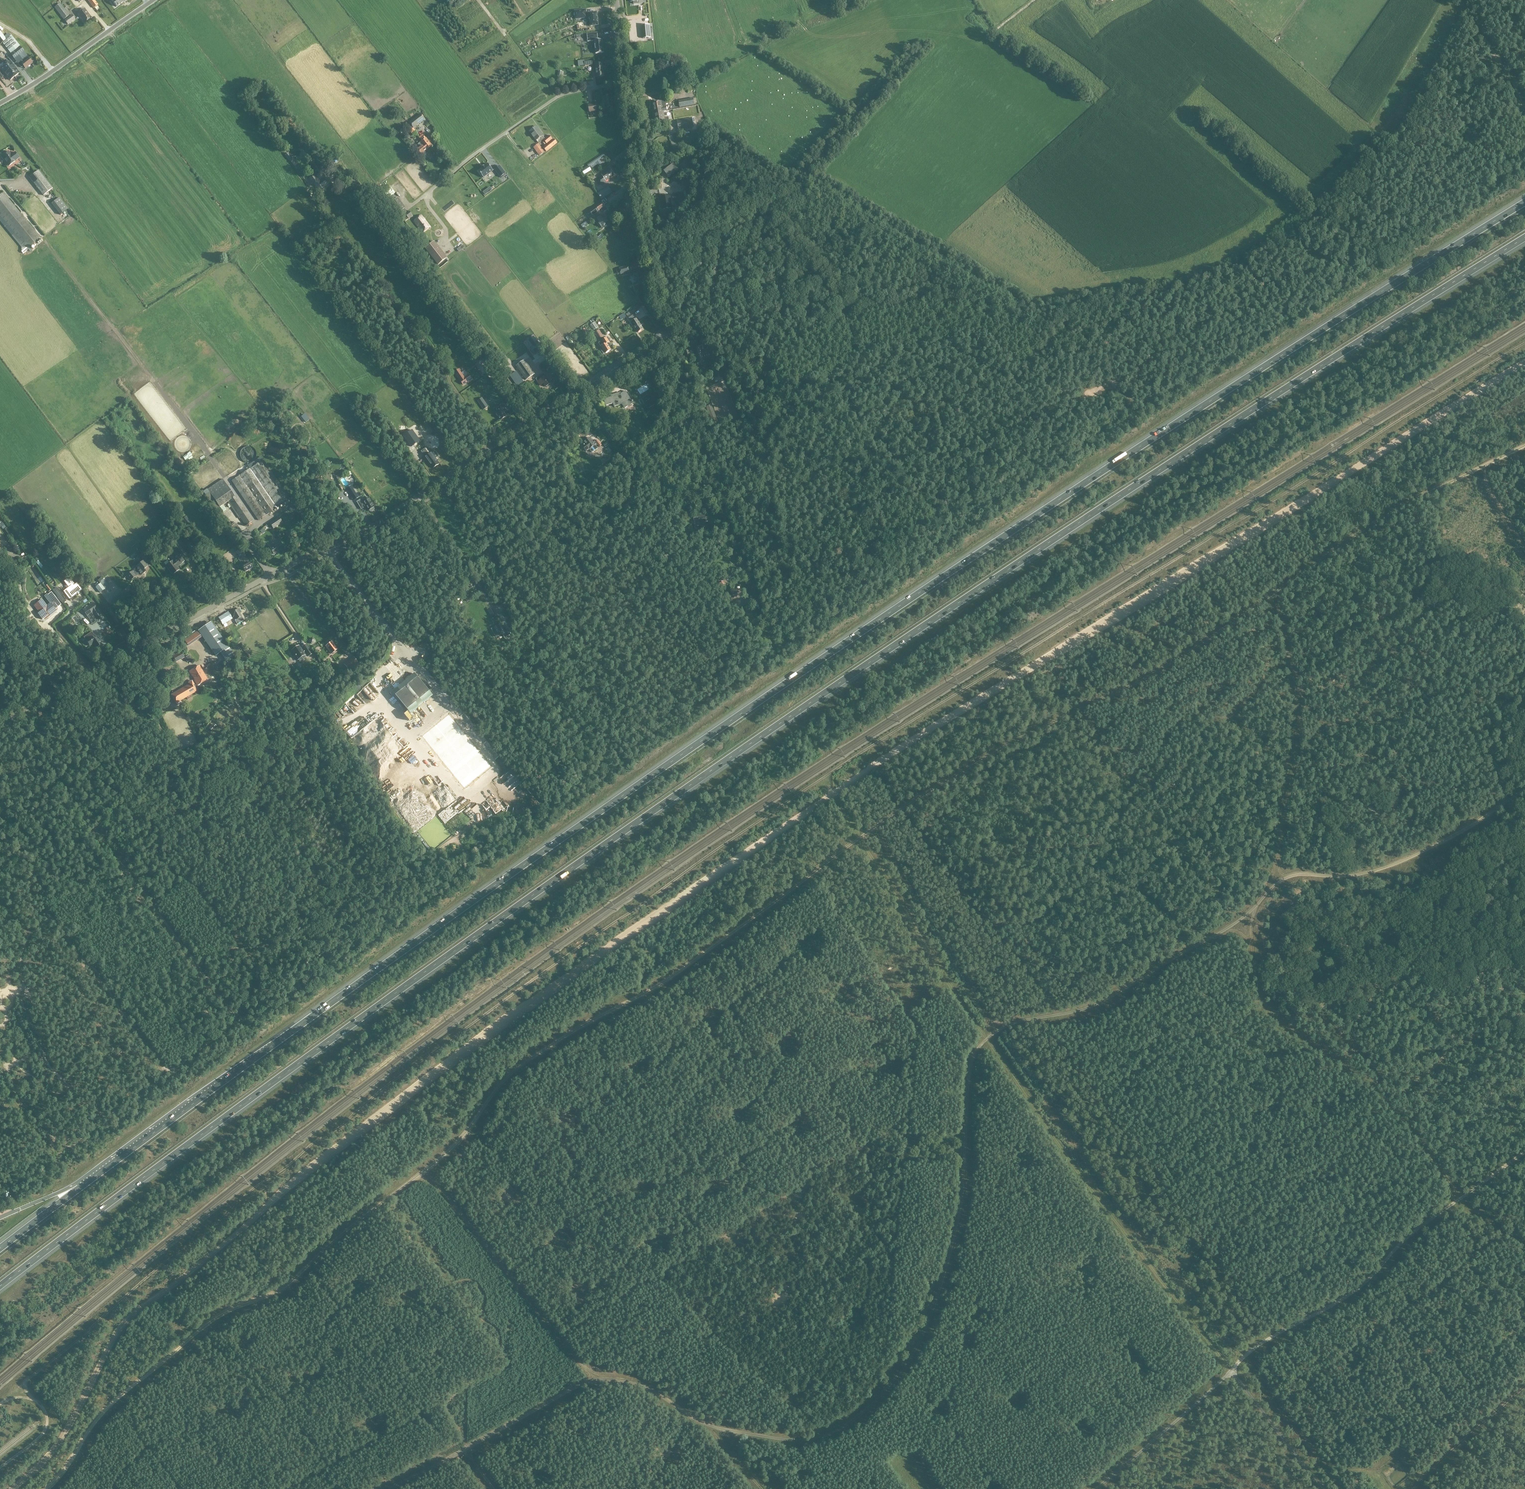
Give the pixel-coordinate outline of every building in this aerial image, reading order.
[(94,8),(98,5),(95,0),(87,0),(94,8)] [(1098,3),(1097,4),(1100,8),(1111,0),(1096,0),(1098,3)] [(54,8),(64,20),(70,15),(60,3),(54,8)] [(85,23),(91,18),(85,9),(78,14),(85,23)] [(586,9),(575,10),(576,18),(587,17),(586,9)] [(589,13),(590,27),(598,26),(597,12),(589,13)] [(68,25),(76,19),(72,15),(69,17),(65,20),(68,25)] [(0,45),(2,43),(3,43),(20,66),(22,64),(25,69),(33,63),(27,56),(15,40),(11,35),(10,36),(8,34),(5,37),(0,31),(0,44),(0,45)] [(596,54),(604,53),(602,40),(597,41),(596,39),(598,38),(597,33),(587,35),(588,42),(594,41),(596,54)] [(15,67),(10,61),(5,65),(15,77),(19,73),(15,67)] [(596,77),(605,76),(603,64),(595,65),(596,77)] [(0,68),(5,75),(6,75),(10,80),(15,77),(5,65),(0,68)] [(605,97),(607,108),(613,107),(611,96),(605,97)] [(693,98),(678,101),(679,107),(694,105),(693,98)] [(662,125),(662,123),(665,123),(663,112),(667,111),(666,107),(663,107),(662,102),(651,103),(655,124),(658,124),(659,126),(662,126),(662,125)] [(598,111),(596,103),(588,105),(589,113),(598,111)] [(421,114),(409,123),(407,125),(411,130),(425,120),(421,114)] [(675,122),(677,131),(692,128),(690,119),(675,122)] [(543,136),(536,126),(530,132),(538,144),(545,138),(543,136)] [(549,135),(543,140),(547,145),(543,148),(547,152),(557,143),(551,135),(549,136),(549,135)] [(420,143),(423,146),(418,150),(421,155),(427,151),(432,146),(424,136),(421,139),(422,141),(420,143)] [(695,142),(685,149),(689,156),(699,149),(695,142)] [(533,148),(539,156),(545,152),(539,144),(533,148)] [(3,155),(2,157),(9,166),(16,161),(15,161),(19,158),(15,153),(11,155),(9,152),(7,153),(6,153),(5,153),(5,154),(4,154),(4,155),(3,155)] [(290,161),(292,159),(293,160),(293,159),(288,153),(285,155),(290,161)] [(588,166),(589,167),(596,163),(597,164),(601,162),(600,160),(605,157),(604,154),(587,165),(588,166)] [(680,170),(674,162),(662,171),(667,179),(680,170)] [(488,164),(485,167),(484,167),(482,168),(482,169),(479,171),(484,178),(493,171),(488,164)] [(500,166),(495,170),(501,178),(506,174),(500,166)] [(592,170),(588,166),(581,170),(584,175),(592,170)] [(300,167),(297,169),(303,177),(306,175),(300,167)] [(607,169),(608,170),(601,175),(602,177),(597,180),(601,185),(613,177),(617,175),(611,167),(607,169)] [(53,188),(39,170),(29,178),(44,196),(53,188)] [(316,174),(308,180),(312,186),(314,184),(319,192),(325,188),(324,187),(328,184),(324,179),(320,181),(316,174)] [(598,194),(602,200),(612,193),(609,188),(598,194)] [(3,190),(0,192),(0,221),(19,246),(31,237),(27,231),(30,229),(30,230),(32,228),(3,190)] [(682,192),(672,194),(673,201),(683,199),(682,192)] [(668,197),(660,198),(662,207),(663,206),(664,209),(672,208),(670,199),(668,199),(668,197)] [(59,198),(51,203),(60,215),(67,210),(59,198)] [(391,203),(399,213),(406,208),(398,198),(391,203)] [(595,207),(598,211),(605,206),(602,202),(595,207)] [(598,212),(598,211),(595,207),(590,212),(591,213),(593,216),(598,212)] [(405,214),(402,216),(404,218),(403,218),(406,221),(409,219),(409,220),(413,216),(409,211),(405,214)] [(423,233),(430,227),(421,216),(414,221),(423,233)] [(602,227),(605,225),(606,227),(607,227),(609,226),(609,225),(608,223),(609,223),(605,218),(604,219),(601,216),(596,219),(599,223),(598,223),(602,227)] [(448,258),(435,241),(425,248),(438,265),(448,258)] [(628,266),(619,268),(621,275),(630,273),(628,266)] [(636,285),(645,282),(643,275),(640,275),(639,272),(633,274),(636,285)] [(636,308),(626,314),(630,320),(637,316),(635,313),(638,311),(636,308)] [(631,322),(634,326),(638,333),(643,329),(641,326),(643,324),(641,321),(639,322),(637,319),(631,322)] [(599,328),(595,322),(591,325),(590,326),(591,328),(592,328),(594,331),(599,328)] [(599,330),(594,333),(599,340),(604,337),(599,330)] [(541,348),(533,337),(529,340),(533,347),(530,349),(533,354),(541,348)] [(608,337),(601,341),(604,345),(601,347),(603,350),(601,351),(604,354),(605,353),(606,353),(611,350),(607,344),(611,342),(608,337)] [(749,361),(750,366),(758,365),(758,364),(759,364),(759,362),(758,362),(758,356),(750,357),(750,360),(749,361)] [(535,374),(525,360),(516,366),(521,374),(526,380),(535,374)] [(770,365),(761,369),(765,377),(774,373),(770,365)] [(459,374),(457,375),(460,380),(463,385),(467,382),(472,379),(469,375),(465,378),(463,375),(461,372),(459,374)] [(517,372),(510,376),(517,387),(524,382),(517,372)] [(546,376),(544,374),(536,379),(540,386),(544,384),(546,387),(547,386),(548,387),(550,385),(551,384),(549,381),(553,378),(550,374),(546,376)] [(480,385),(488,398),(491,396),(493,400),(496,398),(494,395),(496,393),(487,380),(480,385)] [(614,407),(622,404),(625,408),(633,403),(626,391),(621,394),(621,395),(618,396),(617,394),(611,396),(612,397),(604,400),(606,406),(613,404),(614,407)] [(656,391),(642,399),(648,409),(658,403),(655,399),(659,396),(656,391)] [(488,407),(482,397),(477,401),(483,410),(488,407)] [(498,406),(500,410),(496,413),(501,420),(507,417),(504,412),(509,410),(504,402),(498,406)] [(717,425),(710,406),(706,407),(714,426),(717,425)] [(604,434),(611,440),(614,436),(608,430),(607,431),(602,426),(600,428),(605,433),(604,434)] [(404,436),(412,447),(420,441),(412,430),(404,436)] [(603,447),(602,445),(598,440),(596,442),(595,441),(593,443),(590,438),(584,442),(586,444),(583,446),(586,451),(595,445),(596,446),(597,445),(599,447),(600,449),(603,447)] [(1147,446),(1149,450),(1159,445),(1157,441),(1147,446)] [(240,454),(240,455),(240,456),(240,457),(240,458),(241,458),(241,459),(242,460),(242,461),(243,461),(244,462),(245,462),(246,463),(247,463),(248,463),(250,463),(251,462),(252,462),(253,462),(253,461),(254,461),(255,460),(255,459),(256,459),(256,458),(256,457),(256,456),(257,455),(257,454),(256,454),(256,453),(256,452),(256,451),(255,450),(254,449),(253,448),(252,447),(251,447),(250,447),(249,446),(248,446),(247,447),(246,447),(245,447),(244,447),(243,448),(242,449),(242,450),(241,450),(241,451),(241,452),(240,452),(240,453),(240,454)] [(421,451),(428,461),(433,469),(439,464),(431,453),(430,454),(426,448),(421,451)] [(240,475),(243,480),(235,486),(259,521),(277,508),(290,500),(264,460),(251,468),(250,469),(249,467),(246,468),(247,470),(240,475)] [(207,490),(212,496),(220,507),(229,501),(246,526),(253,521),(236,496),(235,497),(227,486),(222,479),(207,490)] [(346,489),(354,500),(358,497),(351,486),(346,489)] [(374,509),(374,507),(372,504),(373,504),(370,500),(369,498),(362,502),(365,507),(366,507),(368,511),(369,510),(370,512),(371,512),(374,510),(374,509)] [(191,523),(187,517),(182,521),(186,527),(191,523)] [(273,529),(283,523),(279,517),(270,524),(273,529)] [(698,524),(694,525),(695,529),(702,528),(701,524),(700,524),(700,523),(706,522),(705,517),(699,518),(699,521),(697,521),(698,524)] [(189,538),(182,543),(191,555),(198,550),(189,538)] [(156,546),(160,551),(168,545),(164,540),(156,546)] [(279,552),(284,549),(279,540),(274,543),(276,545),(270,548),(274,554),(279,551),(279,552)] [(238,558),(242,567),(245,572),(253,568),(250,563),(245,555),(238,558)] [(173,561),(166,566),(173,575),(179,570),(177,567),(182,564),(182,563),(185,561),(181,556),(178,558),(173,562),(173,561)] [(144,570),(148,566),(144,561),(137,567),(138,568),(133,572),(132,571),(127,576),(131,581),(136,576),(140,573),(142,575),(146,572),(144,570)] [(70,578),(67,581),(72,587),(64,593),(70,600),(78,593),(77,592),(79,591),(80,591),(82,589),(77,583),(75,585),(70,578)] [(105,589),(101,583),(96,588),(101,593),(105,589)] [(471,584),(463,591),(465,594),(473,587),(471,584)] [(740,590),(738,591),(737,590),(735,591),(734,589),(731,591),(735,600),(739,598),(739,597),(740,596),(742,595),(740,590)] [(466,594),(463,596),(466,599),(468,602),(476,595),(474,592),(468,597),(466,594)] [(57,596),(63,603),(66,601),(62,596),(63,596),(61,593),(57,596)] [(50,603),(46,606),(41,600),(33,606),(38,612),(37,613),(42,619),(44,618),(44,619),(56,610),(50,603)] [(94,603),(83,610),(87,617),(92,614),(99,623),(105,619),(94,603)] [(239,609),(232,613),(237,620),(235,621),(237,624),(244,620),(242,617),(240,614),(242,613),(239,609)] [(228,612),(219,618),(222,625),(232,619),(228,612)] [(211,622),(199,631),(216,656),(221,653),(227,661),(234,655),(211,622)] [(507,630),(505,632),(500,624),(492,629),(496,637),(502,634),(505,638),(510,635),(507,630)] [(235,636),(226,641),(229,647),(238,642),(235,636)] [(94,644),(97,648),(102,644),(98,638),(95,640),(93,637),(87,641),(90,646),(94,644)] [(332,642),(326,647),(331,654),(337,649),(332,642)] [(294,649),(292,651),(300,662),(305,658),(304,657),(305,656),(303,654),(305,652),(308,657),(312,654),(306,645),(302,647),(303,648),(301,650),(299,647),(297,648),(296,648),(295,649),(294,649)] [(173,656),(175,659),(176,662),(179,661),(178,660),(182,659),(185,657),(182,654),(181,652),(173,656)] [(391,684),(404,675),(391,657),(388,659),(389,661),(377,669),(379,671),(382,669),(383,670),(388,667),(391,671),(385,675),(391,684)] [(353,658),(344,665),(348,670),(357,663),(353,658)] [(197,686),(208,680),(200,665),(189,671),(192,677),(193,677),(195,680),(194,680),(197,686)] [(420,676),(418,677),(415,674),(393,692),(411,714),(433,696),(430,692),(432,690),(420,676)] [(189,685),(172,695),(176,703),(198,691),(192,681),(188,684),(189,685)] [(223,682),(217,686),(220,690),(226,687),(223,682)] [(346,707),(337,714),(338,717),(342,722),(344,722),(345,721),(347,720),(354,715),(354,713),(359,709),(358,706),(360,705),(365,704),(358,695),(353,698),(353,700),(349,703),(345,704),(346,707)] [(432,713),(437,710),(433,704),(428,707),(432,713)] [(458,718),(460,717),(461,719),(465,717),(459,707),(454,711),(458,718)] [(368,722),(373,718),(372,718),(375,715),(373,713),(372,714),(368,710),(362,715),(368,722)] [(470,731),(474,726),(469,721),(464,726),(470,731)] [(213,732),(217,727),(213,724),(209,728),(213,732)] [(364,744),(369,744),(369,732),(363,732),(363,737),(354,737),(355,745),(360,745),(360,748),(364,748),(364,744)] [(480,735),(476,739),(482,745),(486,740),(480,735)] [(489,747),(485,752),(495,761),(499,756),(489,747)] [(477,775),(477,774),(487,768),(483,761),(467,771),(472,778),(477,775)] [(385,778),(387,777),(384,773),(377,777),(382,784),(387,781),(385,778)] [(481,808),(474,813),(479,819),(486,814),(481,808)] [(453,821),(459,818),(457,815),(458,815),(455,810),(449,814),(453,821)] [(449,823),(451,822),(448,814),(442,816),(446,826),(450,825),(449,823)]
